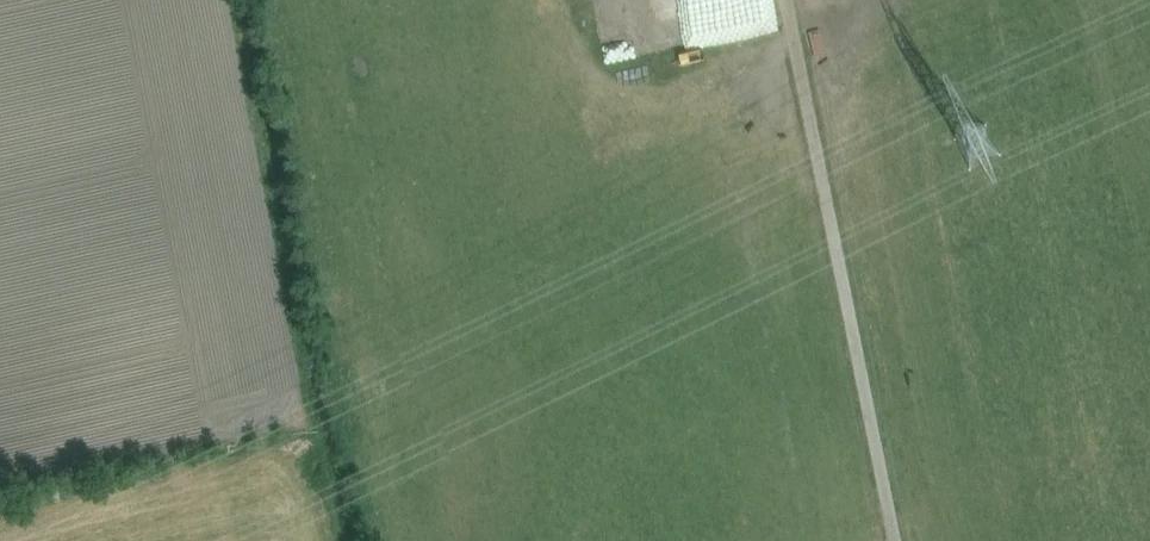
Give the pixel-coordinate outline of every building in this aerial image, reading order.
[(652,30),(718,20),(715,0),(648,0),(652,30)]
